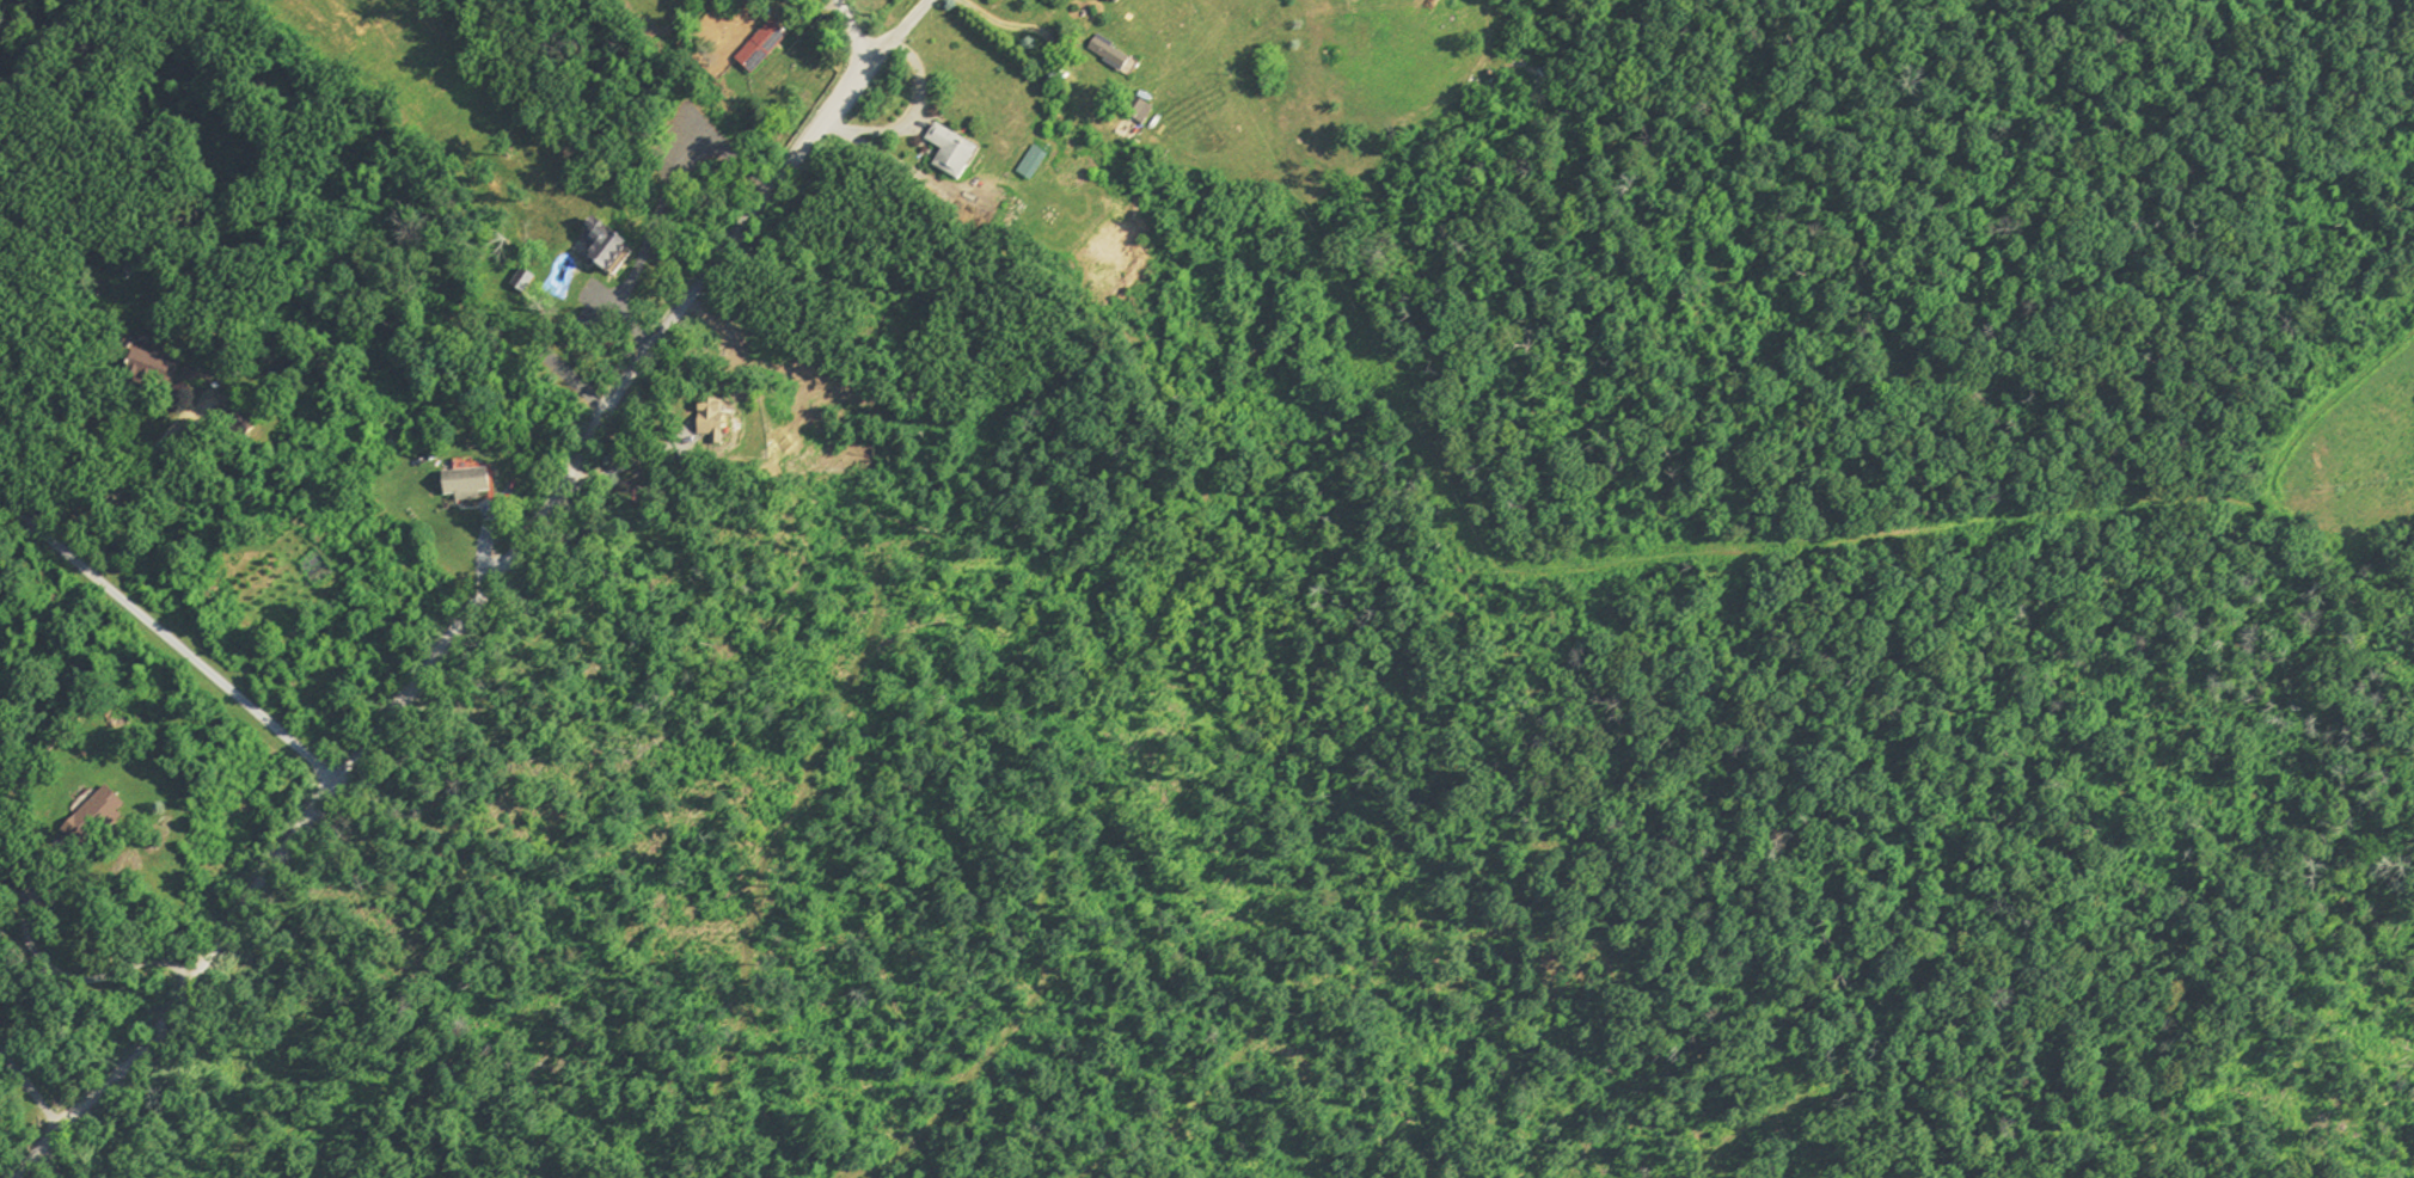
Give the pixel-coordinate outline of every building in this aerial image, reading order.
[(747,59),(764,75),(802,37),(786,20),(747,59)] [(998,149),(947,123),(937,142),(954,151),(946,166),(980,184),(998,149)] [(1063,157),(1047,147),(1031,174),(1046,183),(1063,157)] [(653,248),(615,220),(599,242),(610,251),(605,258),(632,277),(653,248)] [(455,472),(456,498),(509,496),(508,470),(455,472)] [(78,820),(101,842),(138,805),(115,783),(78,820)]
